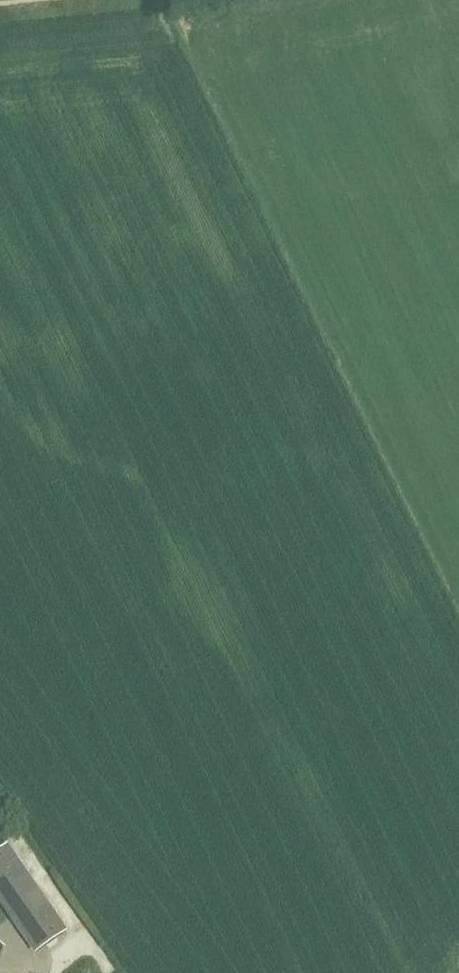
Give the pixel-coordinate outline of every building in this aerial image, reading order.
[(37,952),(67,931),(8,846),(0,852),(0,899),(37,952)]
